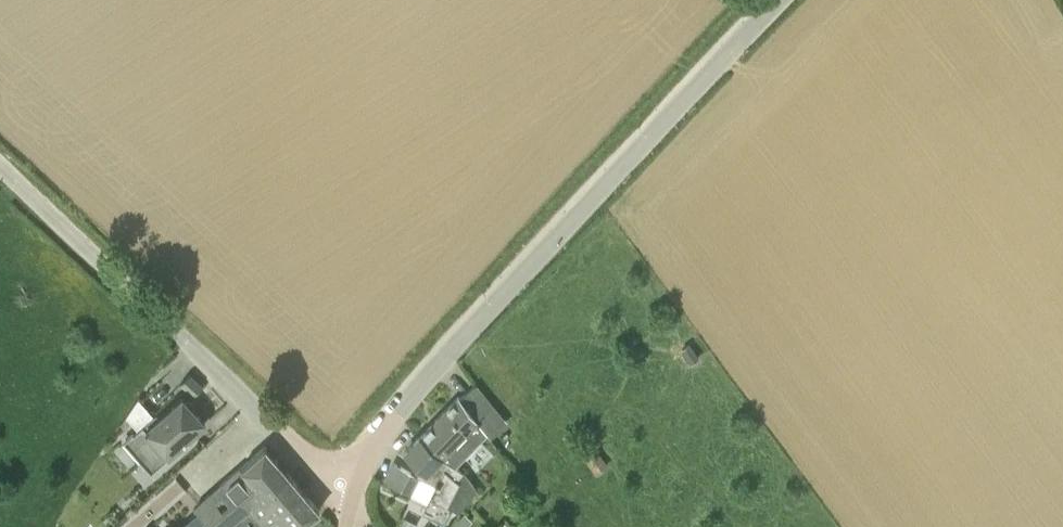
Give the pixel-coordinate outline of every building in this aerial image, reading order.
[(193,393),(201,385),(189,374),(182,382),(193,393)] [(439,456),(455,465),(487,432),(459,396),(419,436),(439,456)] [(205,423),(182,397),(158,418),(155,413),(153,415),(137,397),(125,416),(136,429),(126,439),(152,469),(168,455),(205,423)] [(131,422),(126,417),(121,424),(124,428),(131,422)] [(464,470),(455,465),(439,456),(419,436),(404,452),(418,465),(415,472),(394,462),(385,480),(412,492),(420,475),(435,483),(429,496),(421,511),(444,523),(451,507),(459,511),(476,488),(464,470)] [(245,512),(288,474),(265,446),(195,507),(199,511),(181,526),(228,526),(245,512)] [(258,526),(298,526),(319,509),(288,474),(245,512),(258,526)] [(245,512),(228,526),(258,526),(245,512)]
